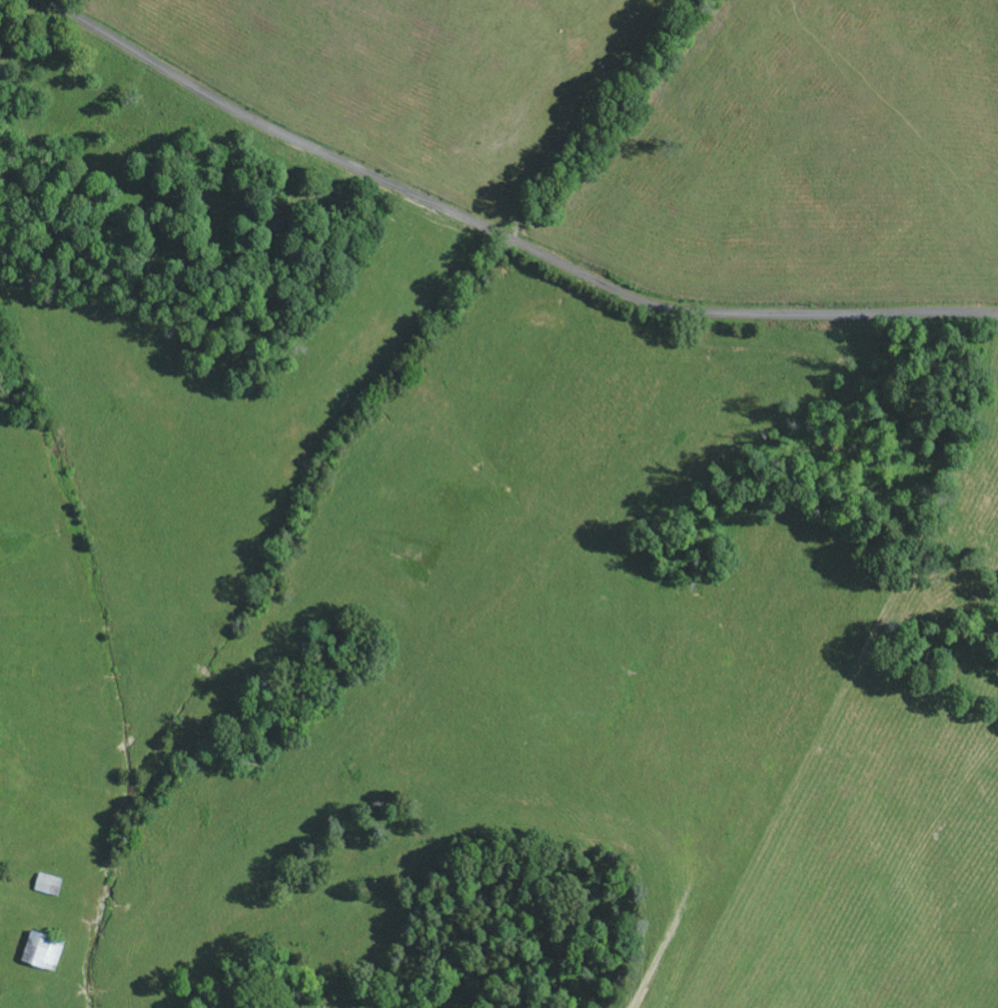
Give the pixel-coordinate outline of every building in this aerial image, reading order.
[(54,897),(57,880),(33,875),(30,892),(54,897)] [(50,974),(59,944),(25,933),(15,963),(50,974)]
